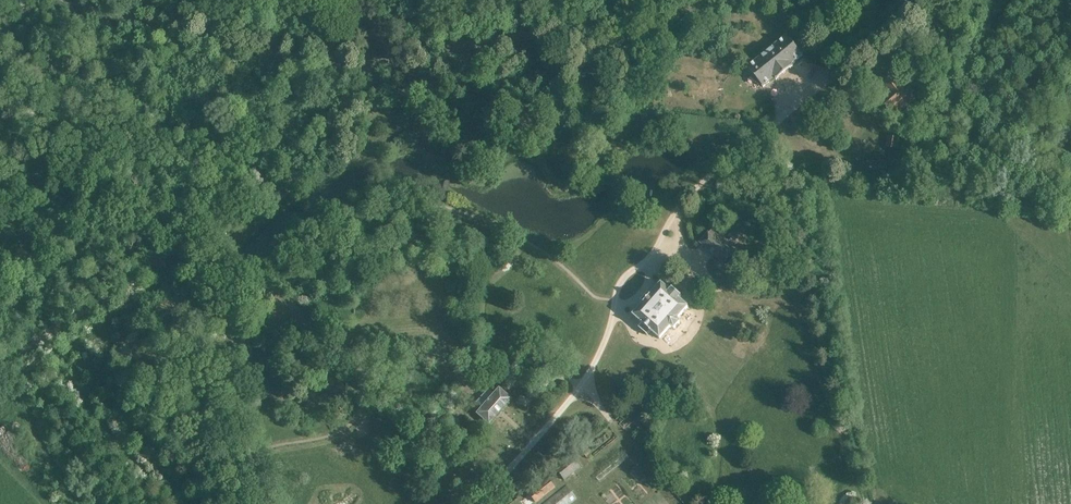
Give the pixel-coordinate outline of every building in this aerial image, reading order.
[(806,26),(813,22),(809,15),(802,19),(806,26)] [(791,64),(802,55),(787,36),(748,67),(763,86),(774,77),(776,79),(792,66),(791,64)] [(893,116),(914,98),(894,75),(880,86),(887,93),(879,100),(893,116)] [(708,234),(700,243),(723,263),(731,254),(733,251),(711,231),(708,234)] [(679,318),(689,307),(679,299),(681,297),(673,289),(671,291),(662,284),(634,316),(660,339),(670,327),(675,328),(680,323),(679,318)] [(489,425),(511,399),(498,388),(476,414),(489,425)] [(590,455),(585,448),(581,451),(586,458),(590,455)] [(580,467),(573,458),(557,470),(564,479),(580,467)] [(535,485),(543,496),(554,488),(545,476),(535,485)] [(578,498),(568,485),(544,503),(571,503),(578,498)]
